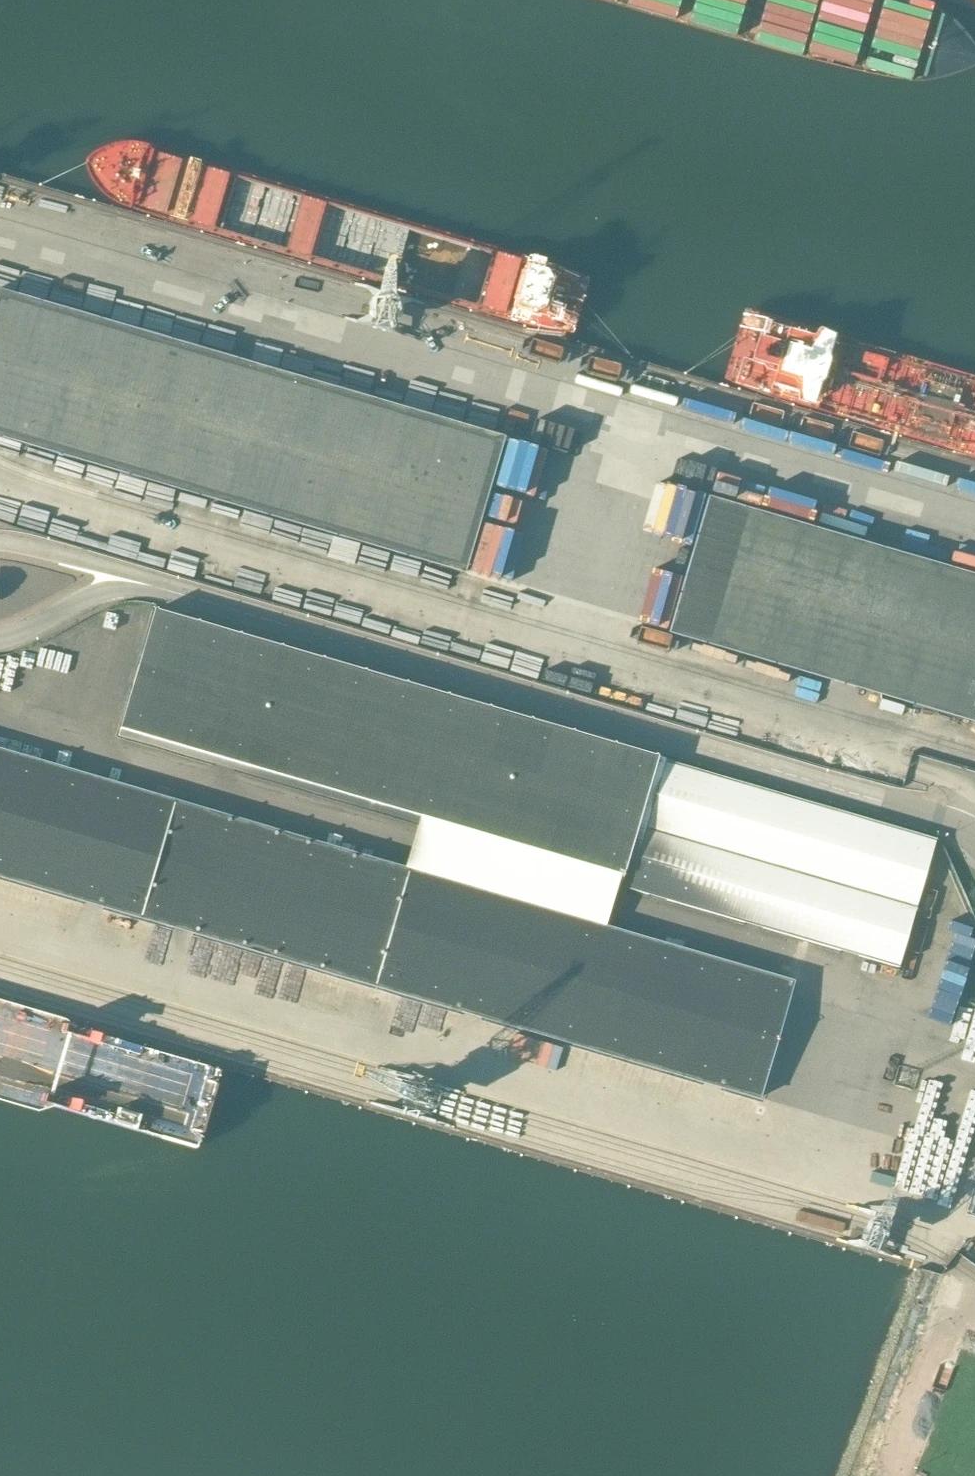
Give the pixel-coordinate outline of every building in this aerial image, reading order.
[(464,573),(503,439),(0,292),(0,437),(464,573)] [(708,499),(669,633),(974,723),(974,577),(708,499)] [(140,650),(145,615),(110,610),(106,646),(140,650)] [(656,756),(154,610),(120,727),(121,728),(118,736),(619,882),(622,888),(897,968),(935,840),(655,758),(656,756)] [(99,904),(758,1100),(792,983),(0,751),(0,876),(99,904)] [(953,1049),(974,1055),(974,1046),(953,1049)] [(965,1077),(962,1076),(963,1081),(952,1083),(954,1100),(965,1103),(974,1101),(974,1075),(965,1077)]
